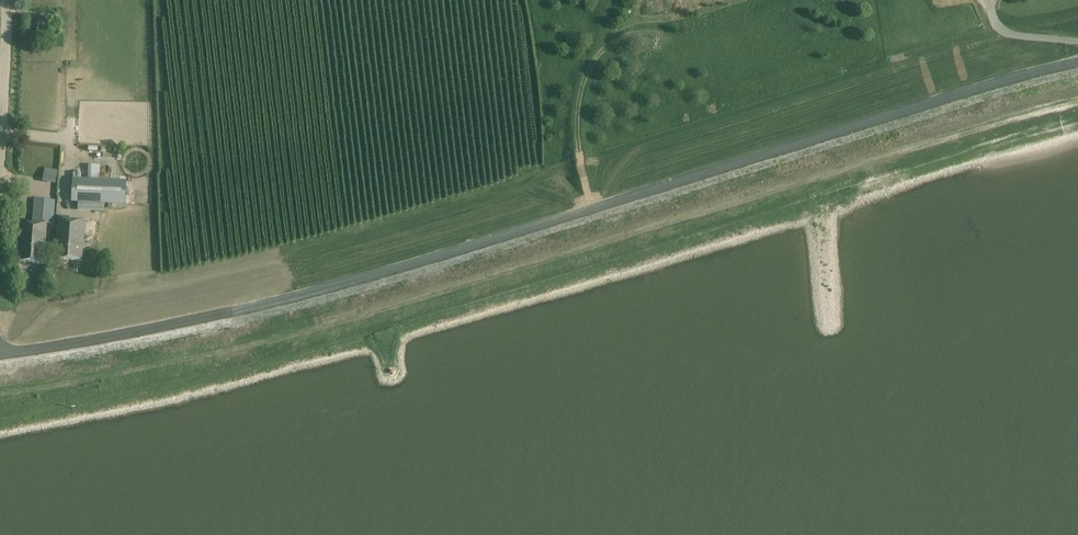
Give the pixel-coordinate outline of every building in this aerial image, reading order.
[(37,20),(36,38),(48,39),(49,21),(37,20)] [(72,178),(71,202),(78,202),(78,210),(103,212),(103,203),(126,205),(127,181),(99,180),(100,165),(88,165),(87,179),(72,178)] [(34,198),(32,221),(31,221),(30,228),(20,227),(17,261),(44,263),(47,223),(53,223),(54,201),(34,198)] [(59,248),(58,259),(81,261),(84,221),(70,220),(70,217),(58,216),(56,248),(59,248)]
